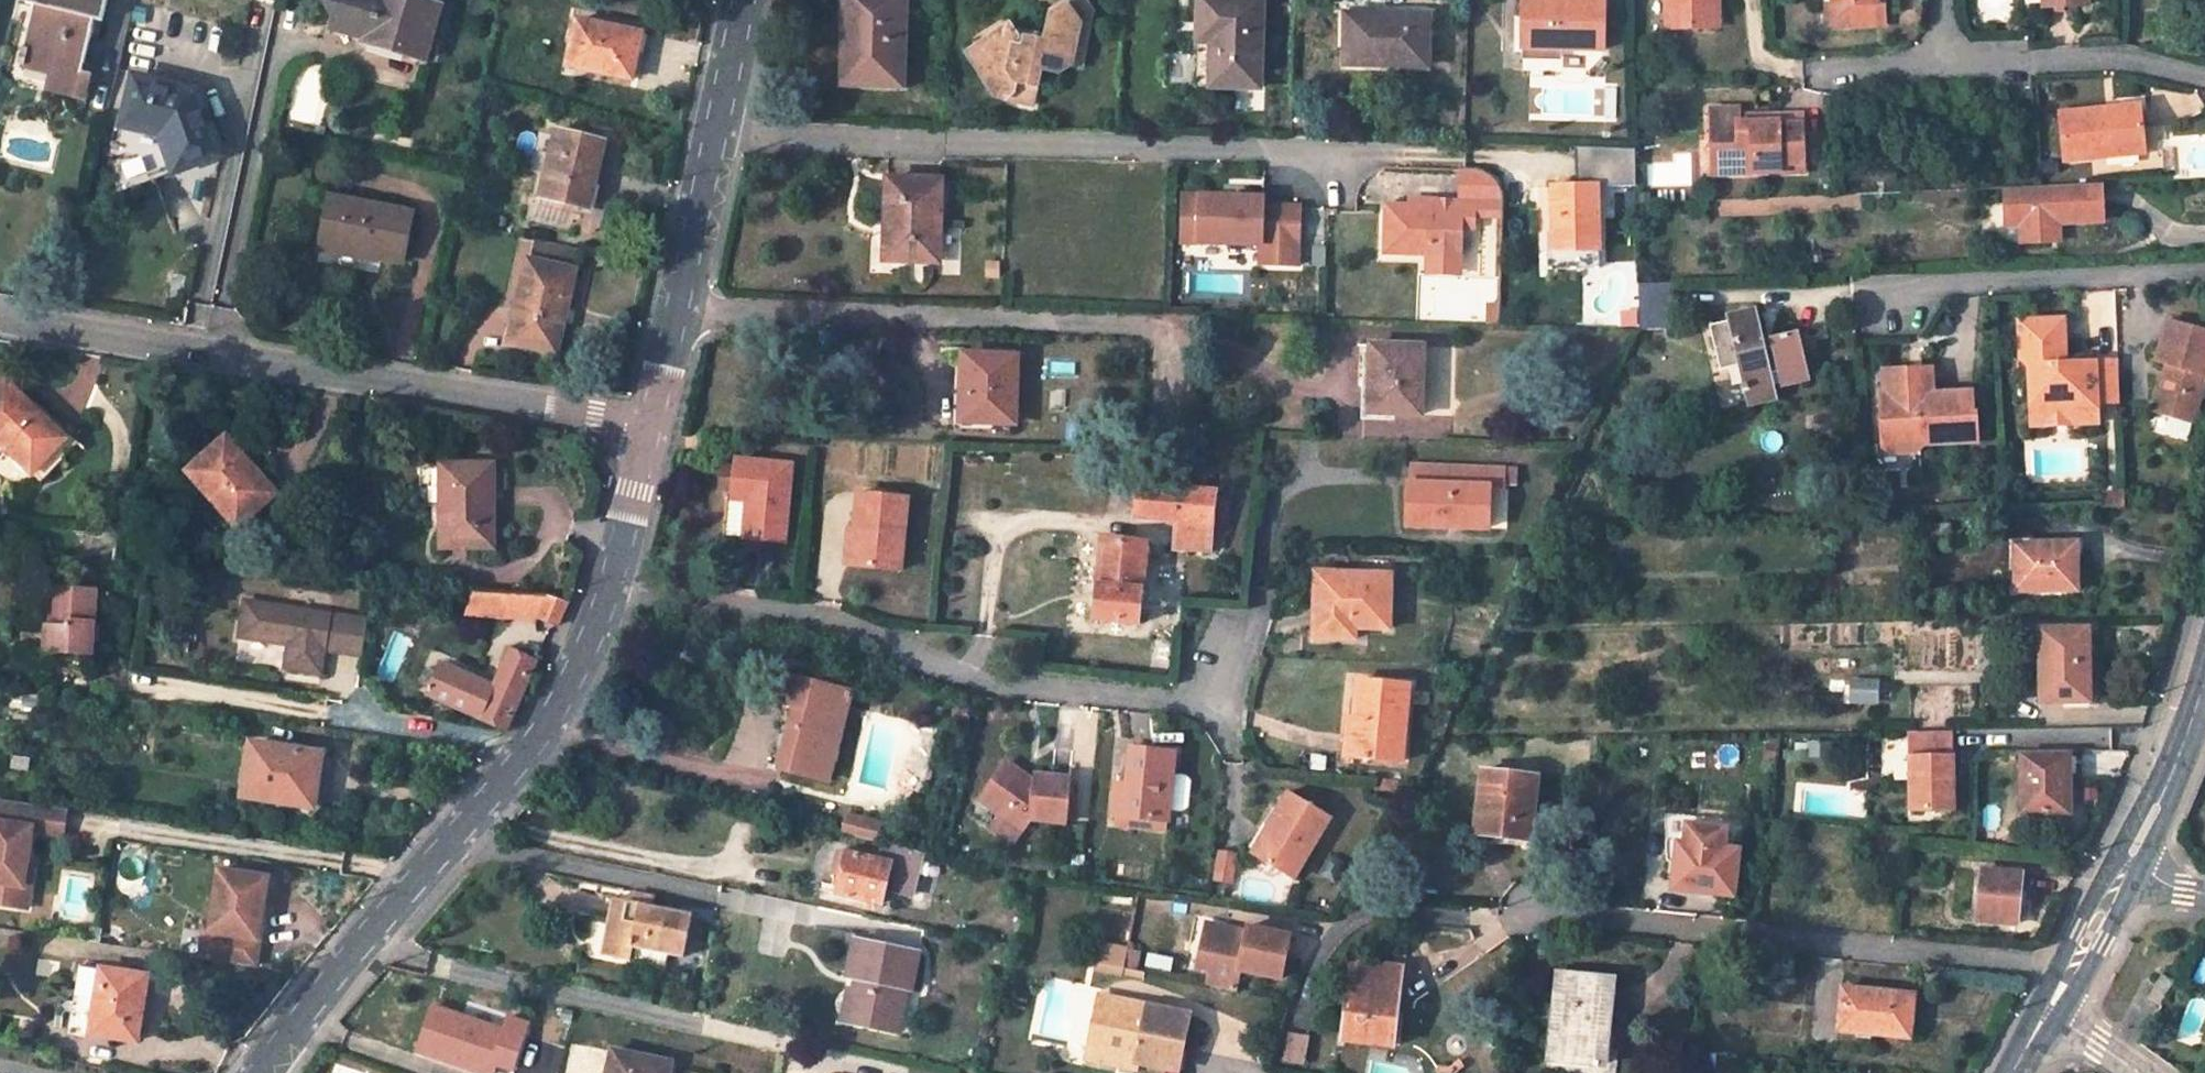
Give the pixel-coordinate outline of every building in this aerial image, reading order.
[(27,2),(36,5),(20,68),(70,80),(67,96),(85,101),(93,74),(82,72),(95,19),(102,21),(108,0),(28,0),(27,2)] [(425,61),(442,8),(417,0),(326,0),(324,1),(333,19),(330,30),(363,40),(363,42),(369,44),(422,60),(425,61)] [(843,84),(903,86),(906,0),(845,0),(843,84)] [(1066,2),(1077,19),(1092,11),(1085,0),(1070,0),(1066,2)] [(1198,86),(1260,87),(1261,0),(1200,0),(1198,86)] [(1524,47),(1604,50),(1606,0),(1526,0),(1524,47)] [(1664,29),(1709,28),(1708,0),(1663,0),(1664,29)] [(1837,8),(1852,8),(1853,27),(1885,26),(1884,3),(1878,4),(1878,0),(1836,0),(1837,8)] [(2042,9),(2089,7),(2089,0),(2042,0),(2042,9)] [(970,56),(995,97),(1001,94),(1005,100),(1032,105),(1039,70),(1058,73),(1071,65),(1066,56),(1074,51),(1077,39),(1073,32),(1081,26),(1077,19),(1066,2),(1050,12),(1047,34),(1045,41),(1026,38),(1024,48),(1015,47),(1017,37),(1012,29),(1009,24),(987,38),(991,43),(970,56)] [(1081,64),(1092,11),(1077,19),(1081,26),(1073,32),(1077,39),(1074,51),(1066,56),(1071,65),(1081,64)] [(1428,67),(1429,18),(1373,16),(1373,22),(1348,21),(1346,65),(1428,67)] [(637,33),(577,20),(568,66),(633,79),(637,52),(632,52),(637,33)] [(1047,34),(1012,29),(1017,37),(1015,47),(1024,48),(1026,38),(1045,41),(1047,34)] [(641,33),(637,33),(632,52),(637,52),(641,33)] [(970,56),(991,43),(987,38),(967,51),(970,56)] [(369,44),(366,53),(419,69),(422,60),(369,44)] [(198,93),(134,78),(123,126),(161,134),(163,130),(175,133),(174,137),(176,143),(166,148),(175,172),(221,155),(198,93)] [(1292,111),(1303,112),(1304,102),(1293,101),(1292,111)] [(1751,167),(1776,166),(1777,175),(1800,174),(1799,115),(1777,115),(1777,123),(1738,123),(1737,116),(1737,108),(1710,108),(1710,133),(1711,133),(1717,133),(1717,176),(1752,175),(1751,167)] [(2140,114),(2107,116),(2107,112),(2061,115),(2064,161),(2143,155),(2140,114)] [(1738,123),(1777,123),(1777,115),(1776,115),(1737,116),(1738,123)] [(603,144),(557,132),(539,214),(560,219),(564,203),(584,208),(589,186),(593,187),(603,144)] [(1554,186),(1555,250),(1599,250),(1599,186),(1637,186),(1636,149),(1577,147),(1577,186),(1554,186)] [(1776,166),(1751,167),(1752,175),(1777,175),(1776,166)] [(1457,200),(1488,201),(1501,201),(1501,194),(1501,188),(1499,183),(1497,180),(1492,176),(1486,174),(1457,172),(1457,200)] [(941,181),(887,179),(885,226),(894,226),(894,260),(939,262),(939,259),(940,229),(941,181)] [(2006,187),(2009,224),(2021,223),(2022,241),(2051,240),(2050,221),(2061,221),(2103,220),(2102,183),(2006,187)] [(588,209),(593,187),(589,186),(584,208),(588,209)] [(1262,196),(1181,195),(1180,243),(1260,243),(1260,263),(1297,263),(1298,204),(1262,204),(1262,196)] [(411,212),(333,197),(322,248),(401,262),(411,212)] [(1409,242),(1428,243),(1428,256),(1428,260),(1462,261),(1463,228),(1475,228),(1475,216),(1489,216),(1488,201),(1457,200),(1452,200),(1452,208),(1439,207),(1439,200),(1408,199),(1407,206),(1385,206),(1384,254),(1408,255),(1409,242)] [(1488,201),(1489,216),(1501,216),(1501,201),(1488,201)] [(2061,239),(2061,221),(2050,221),(2051,240),(2061,239)] [(885,260),(894,260),(894,226),(885,226),(885,260)] [(939,259),(965,259),(965,230),(940,229),(939,259)] [(579,250),(536,240),(531,260),(574,270),(579,250)] [(1428,243),(1409,242),(1408,255),(1428,256),(1428,243)] [(1551,269),(1599,269),(1599,250),(1555,250),(1551,250),(1551,269)] [(531,260),(528,260),(509,342),(556,352),(575,270),(574,270),(531,260)] [(1462,261),(1428,260),(1427,274),(1462,276),(1462,261)] [(1673,328),(1671,283),(1639,285),(1640,329),(1673,328)] [(1729,322),(1711,326),(1721,370),(1739,366),(1748,405),(1778,399),(1772,374),(1780,373),(1780,376),(1807,369),(1798,333),(1772,339),(1773,346),(1766,348),(1757,311),(1727,318),(1729,322)] [(2044,416),(2070,415),(2080,405),(2098,405),(2096,362),(2085,363),(2078,375),(2066,374),(2066,363),(2062,318),(2020,320),(2021,363),(2029,368),(2030,403),(2044,416)] [(2154,362),(2164,365),(2152,410),(2192,422),(2204,379),(2204,332),(2166,320),(2154,362)] [(1421,413),(1424,349),(1372,348),(1372,371),(1378,371),(1377,411),(1421,413)] [(1017,356),(964,354),(961,421),(1015,423),(1017,356)] [(2120,405),(2117,362),(2096,362),(2098,405),(2120,405)] [(2066,374),(2078,375),(2085,363),(2066,363),(2066,374)] [(1922,381),(1934,380),(1934,369),(1911,370),(1912,389),(1922,389),(1922,381)] [(1883,394),(1884,445),(1890,445),(1915,444),(1977,442),(1975,412),(1972,411),(1972,393),(1935,394),(1934,380),(1922,381),(1922,389),(1912,389),(1911,370),(1886,371),(1887,394),(1883,394)] [(1372,371),(1365,371),(1363,411),(1377,411),(1378,371),(1372,371)] [(8,383),(0,392),(0,441),(43,482),(80,443),(45,410),(41,414),(8,383)] [(2070,415),(2044,416),(2030,403),(2031,430),(2099,427),(2098,405),(2080,405),(2070,415)] [(697,436),(685,436),(684,449),(696,450),(697,436)] [(253,467),(226,438),(187,473),(238,528),(279,491),(257,465),(253,467)] [(1891,455),(1916,454),(1915,444),(1890,445),(1891,455)] [(792,465),(738,459),(734,498),(728,498),(724,534),(785,540),(792,465)] [(493,464),(484,465),(485,502),(494,502),(493,464)] [(484,465),(440,466),(441,549),(495,548),(494,502),(485,502),(484,465)] [(1506,468),(1415,465),(1414,482),(1411,482),(1410,505),(1423,505),(1422,525),(1492,527),(1492,486),(1505,487),(1506,468)] [(1180,488),(1139,485),(1136,519),(1177,522),(1180,488)] [(1177,522),(1175,548),(1211,551),(1216,491),(1180,488),(1177,522)] [(900,571),(908,497),(861,492),(857,531),(851,530),(847,565),(900,571)] [(1410,524),(1422,525),(1423,505),(1410,505),(1410,524)] [(1145,543),(1103,540),(1096,621),(1138,625),(1145,543)] [(2075,543),(2014,545),(2015,591),(2076,589),(2075,543)] [(388,570),(375,569),(374,578),(388,578),(388,570)] [(1393,629),(1395,573),(1360,572),(1360,579),(1329,577),(1328,635),(1358,636),(1358,628),(1393,629)] [(1329,577),(1318,577),(1316,635),(1328,635),(1329,577)] [(96,590),(53,588),(51,627),(47,627),(45,651),(92,655),(96,590)] [(474,591),(464,617),(536,621),(538,618),(547,595),(474,591)] [(558,626),(567,605),(547,595),(538,618),(558,626)] [(368,620),(246,602),(241,637),(289,644),(286,667),(321,673),(325,650),(363,655),(368,620)] [(2089,701),(2087,630),(2040,630),(2041,702),(2089,701)] [(505,729),(536,662),(512,652),(495,687),(442,664),(429,694),(505,729)] [(828,778),(850,693),(791,678),(779,729),(789,732),(784,754),(781,766),(828,778)] [(1408,683),(1357,680),(1354,718),(1360,719),(1356,757),(1401,761),(1408,683)] [(1354,718),(1346,717),(1343,756),(1356,757),(1360,719),(1354,718)] [(772,751),(784,754),(789,732),(779,729),(772,751)] [(1910,730),(1911,813),(1954,813),(1954,753),(1951,754),(1951,729),(1910,730)] [(316,779),(320,754),(252,743),(249,763),(247,773),(244,796),(299,804),(303,777),(316,779)] [(1169,819),(1175,751),(1132,746),(1128,785),(1118,783),(1114,814),(1169,819)] [(575,755),(570,765),(576,768),(580,757),(575,755)] [(30,759),(15,756),(12,767),(28,770),(30,759)] [(2068,756),(2021,756),(2021,812),(2063,811),(2062,775),(2068,775),(2068,756)] [(1008,761),(997,775),(1005,780),(1015,766),(1008,761)] [(1069,821),(1072,779),(1038,776),(1037,785),(1029,784),(1031,776),(1015,766),(1005,780),(997,775),(981,797),(1002,812),(993,826),(1014,842),(1032,818),(1069,821)] [(1537,777),(1482,771),(1475,834),(1530,841),(1537,777)] [(313,806),(316,779),(303,777),(299,804),(313,806)] [(1331,816),(1290,789),(1268,823),(1273,826),(1257,850),(1255,853),(1292,877),(1331,816)] [(60,808),(0,799),(0,903),(9,904),(12,884),(23,886),(27,864),(32,830),(56,834),(60,808)] [(66,809),(60,808),(56,834),(62,835),(66,809)] [(876,841),(881,822),(846,812),(841,831),(876,841)] [(1683,843),(1685,825),(1740,830),(1741,822),(1663,814),(1666,862),(1675,863),(1677,842),(1683,843)] [(1268,823),(1264,820),(1247,844),(1257,850),(1273,826),(1268,823)] [(1740,830),(1685,825),(1683,843),(1677,842),(1675,863),(1672,890),(1733,896),(1740,830)] [(881,861),(847,853),(841,877),(837,893),(867,900),(875,902),(882,903),(885,889),(912,896),(923,850),(886,840),(881,861)] [(847,853),(841,852),(835,875),(841,877),(847,853)] [(1217,855),(1216,874),(1232,874),(1233,856),(1217,855)] [(27,907),(33,865),(27,864),(23,886),(12,884),(9,904),(27,907)] [(254,966),(268,877),(220,870),(210,932),(225,934),(221,961),(254,966)] [(2019,896),(2020,874),(1981,870),(1977,919),(2017,923),(2018,905),(2019,896)] [(2018,905),(2025,906),(2026,897),(2019,896),(2018,905)] [(690,914),(616,899),(603,951),(631,957),(634,946),(681,955),(690,914)] [(867,900),(866,907),(872,908),(875,902),(867,900)] [(1281,980),(1290,937),(1247,928),(1245,933),(1205,925),(1199,953),(1213,956),(1209,972),(1206,986),(1235,992),(1240,972),(1281,980)] [(221,961),(225,934),(210,932),(203,931),(199,958),(221,961)] [(919,952),(855,939),(846,974),(855,977),(852,988),(850,988),(842,1018),(895,1030),(905,988),(910,989),(919,952)] [(1123,969),(1128,950),(1098,944),(1094,964),(1123,969)] [(1213,956),(1199,953),(1196,969),(1209,972),(1213,956)] [(1403,969),(1351,962),(1342,1039),(1393,1045),(1403,969)] [(1122,975),(1123,969),(1094,964),(1093,971),(1122,977),(1122,975)] [(146,977),(81,965),(70,1022),(108,1029),(107,1034),(135,1040),(146,977)] [(1145,974),(1123,969),(1122,975),(1144,979),(1145,974)] [(1613,979),(1556,973),(1546,1062),(1598,1067),(1603,1025),(1608,1025),(1613,979)] [(2160,1009),(2173,985),(2161,978),(2148,1002),(2160,1009)] [(1880,992),(1842,988),(1837,1029),(1908,1036),(1913,995),(1890,993),(1880,992)] [(1187,1014),(1100,996),(1086,1061),(1135,1071),(1138,1061),(1176,1068),(1187,1014)] [(529,1022),(509,1015),(505,1028),(434,1004),(418,1049),(487,1072),(490,1072),(495,1062),(513,1068),(529,1022)] [(1604,1068),(1608,1025),(1603,1025),(1598,1067),(1604,1068)] [(1282,1061),(1302,1066),(1310,1038),(1290,1033),(1282,1061)] [(600,1072),(664,1072),(666,1062),(616,1051),(611,1068),(601,1065),(600,1072)]
